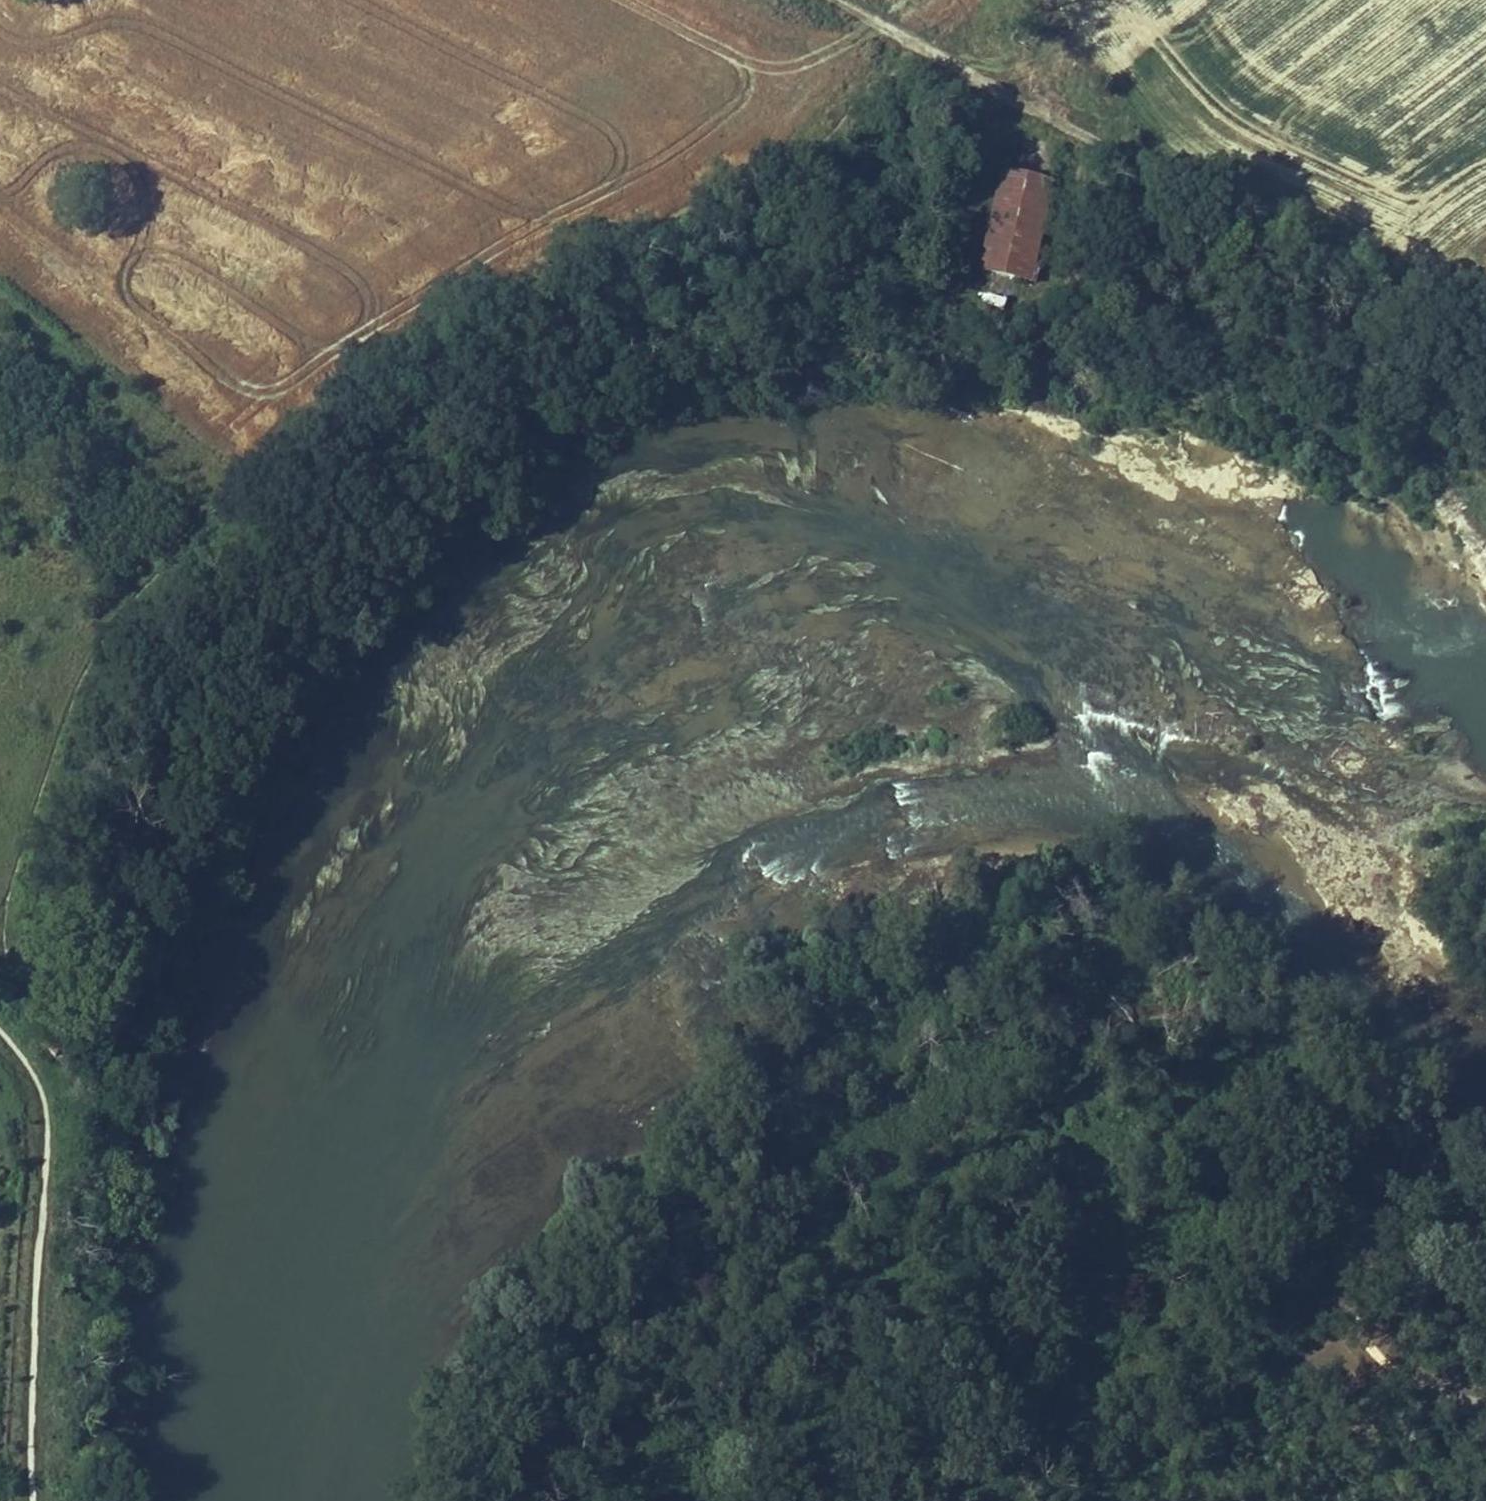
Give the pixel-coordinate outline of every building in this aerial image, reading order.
[(987,270),(1033,282),(1055,188),(1030,182),(1010,177),(987,270)]
